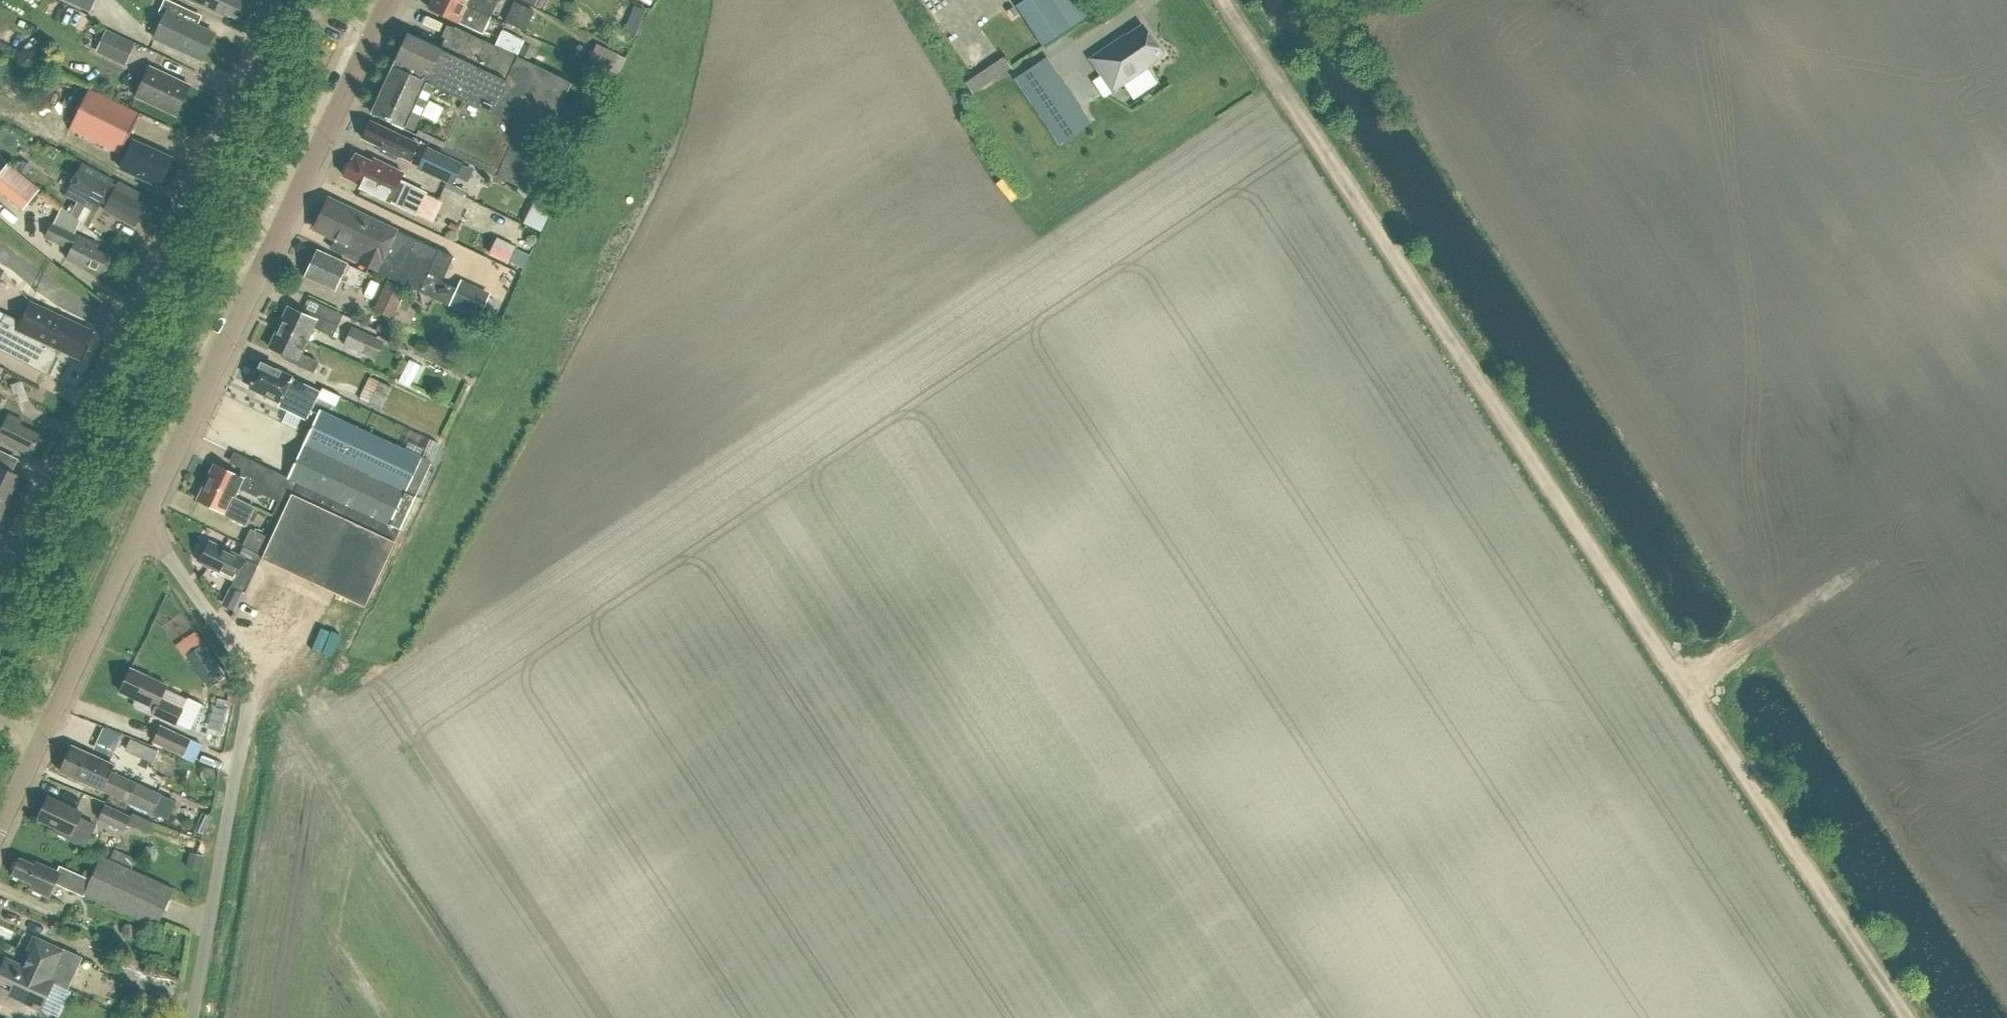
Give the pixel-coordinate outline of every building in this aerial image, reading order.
[(214,33),(190,22),(194,11),(169,0),(165,0),(159,13),(167,17),(157,37),(203,58),(214,33)] [(195,1),(223,14),(225,11),(240,18),(248,1),(245,0),(194,0),(195,1)] [(488,12),(461,0),(434,0),(431,7),(485,33),(494,15),(488,12)] [(488,12),(493,0),(461,0),(488,12)] [(527,29),(536,9),(516,0),(507,20),(527,29)] [(1088,14),(1079,0),(1024,0),(1018,4),(1043,43),(1088,14)] [(644,34),(650,7),(636,5),(631,31),(644,34)] [(1013,8),(1007,12),(1011,18),(1017,14),(1013,8)] [(523,186),(572,81),(518,54),(517,56),(497,46),(457,27),(446,50),(411,34),(373,113),(423,136),(424,134),(426,135),(424,140),(523,186)] [(1143,27),(1127,38),(1125,34),(1118,39),(1102,50),(1090,58),(1094,65),(1112,92),(1149,67),(1146,64),(1162,53),(1143,27)] [(96,51),(110,58),(125,65),(129,57),(136,42),(107,28),(96,51)] [(497,46),(517,56),(518,54),(525,40),(504,30),(497,46)] [(612,70),(620,53),(597,42),(589,59),(612,70)] [(524,46),(520,54),(530,59),(534,51),(524,46)] [(973,92),(1011,66),(1004,56),(966,81),(973,92)] [(177,114),(190,85),(152,67),(139,95),(177,114)] [(121,153),(141,112),(92,88),(72,128),(121,153)] [(1091,122),(1071,93),(1039,115),(1058,144),(1091,122)] [(413,161),(421,144),(373,121),(365,138),(384,147),(382,151),(398,159),(400,155),(413,161)] [(161,184),(173,158),(135,140),(123,167),(161,184)] [(454,183),(463,161),(429,146),(419,168),(454,183)] [(359,153),(356,159),(354,158),(346,175),(365,183),(363,186),(419,212),(429,191),(403,179),(407,171),(377,157),(375,160),(359,153)] [(21,161),(17,168),(27,173),(30,166),(21,161)] [(141,193),(118,181),(117,184),(111,181),(113,179),(82,163),(66,194),(96,210),(102,200),(107,203),(104,208),(135,225),(138,220),(143,222),(152,206),(138,199),(141,193)] [(24,209),(39,190),(8,164),(0,174),(0,190),(24,209)] [(536,196),(523,224),(541,233),(555,205),(536,196)] [(349,209),(332,201),(321,226),(320,228),(340,238),(339,241),(368,254),(364,264),(424,292),(452,305),(453,304),(482,317),(494,292),(465,279),(460,287),(445,281),(457,255),(353,207),(349,209)] [(79,234),(53,221),(47,235),(72,248),(67,257),(84,265),(85,263),(103,272),(104,268),(107,269),(111,260),(109,259),(111,255),(97,249),(100,243),(79,233),(79,234)] [(509,261),(516,248),(497,239),(490,252),(509,261)] [(369,276),(370,272),(351,263),(321,249),(319,252),(317,252),(307,274),(339,289),(344,279),(359,285),(364,274),(369,276)] [(387,279),(380,294),(399,303),(406,288),(387,279)] [(32,301),(23,320),(7,313),(1,324),(5,328),(0,339),(0,347),(48,373),(60,348),(80,357),(93,330),(32,301)] [(279,325),(309,338),(314,327),(332,335),(337,326),(305,311),(304,315),(288,307),(279,325)] [(376,357),(385,340),(371,333),(354,324),(345,342),(362,351),(376,357)] [(301,355),(309,338),(279,325),(269,347),(285,354),(283,358),(296,364),(297,364),(313,372),(317,362),(301,355)] [(322,389),(264,362),(253,386),(287,401),(288,399),(312,411),(317,399),(322,389)] [(370,377),(360,400),(380,410),(391,387),(370,377)] [(322,389),(317,399),(335,407),(339,397),(322,389)] [(289,478),(298,482),(396,539),(441,441),(430,436),(431,434),(380,410),(360,400),(359,400),(344,393),(334,413),(322,408),(289,478)] [(0,416),(0,437),(31,452),(41,432),(21,422),(23,417),(9,411),(6,418),(0,416)] [(9,499),(21,474),(9,468),(15,454),(0,446),(0,495),(9,499)] [(243,478),(214,465),(208,478),(236,493),(239,488),(257,497),(259,491),(278,501),(272,513),(281,518),(298,482),(289,478),(288,477),(286,481),(268,472),(270,469),(252,460),(243,478)] [(235,497),(236,493),(208,478),(197,500),(227,514),(227,512),(232,514),(230,518),(246,526),(255,507),(235,497)] [(264,555),(366,603),(396,539),(298,482),(281,518),(264,555)] [(9,499),(0,495),(0,517),(9,499)] [(244,543),(264,552),(271,537),(251,528),(244,543)] [(242,592),(256,563),(209,541),(199,562),(233,579),(230,586),(242,592)] [(243,546),(239,554),(257,563),(261,555),(243,546)] [(327,618),(314,644),(336,655),(349,629),(327,618)] [(207,649),(189,660),(195,669),(213,658),(207,649)] [(178,722),(185,706),(162,696),(168,683),(133,667),(122,690),(138,697),(135,703),(137,707),(154,715),(155,713),(178,722)] [(184,753),(190,741),(161,728),(156,740),(184,753)] [(154,812),(163,792),(114,771),(115,762),(73,744),(62,769),(104,787),(103,789),(154,812)] [(86,844),(97,823),(81,815),(83,811),(50,795),(40,815),(57,824),(55,828),(86,844)] [(98,818),(124,830),(128,822),(131,815),(106,803),(98,818)] [(198,824),(194,833),(201,836),(202,837),(206,828),(203,826),(198,824)] [(192,866),(209,867),(210,839),(193,838),(192,866)] [(175,886),(103,855),(92,878),(61,864),(59,869),(38,859),(36,862),(22,855),(14,872),(34,881),(32,886),(51,895),(57,882),(85,894),(158,925),(175,886)] [(62,951),(34,938),(21,966),(6,959),(0,971),(0,990),(36,1007),(62,951)]
